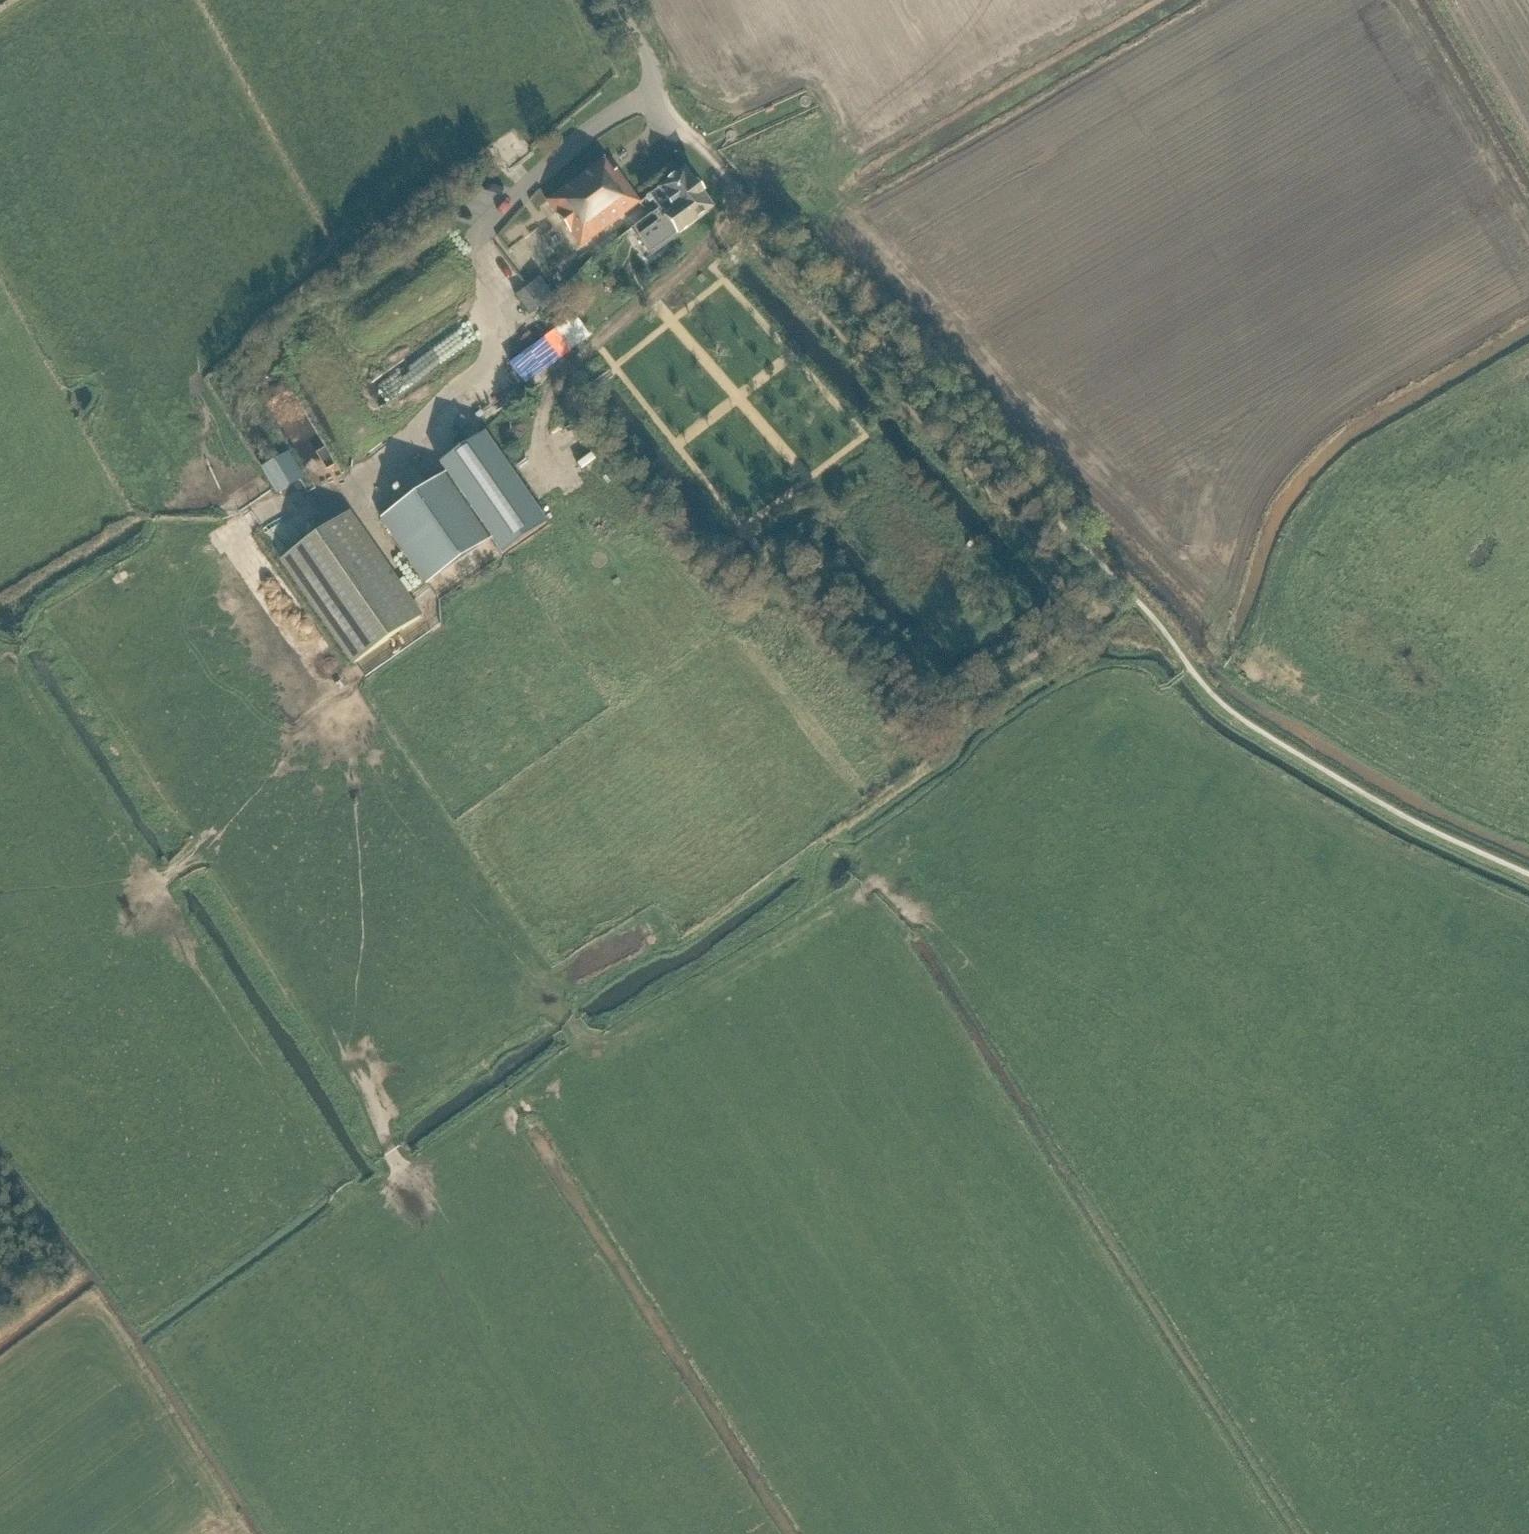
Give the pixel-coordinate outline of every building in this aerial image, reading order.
[(581,178),(546,204),(554,214),(572,239),(580,249),(601,234),(639,205),(615,173),(613,175),(602,162),(581,178)] [(684,172),(645,201),(649,205),(652,203),(677,237),(713,211),(684,172)] [(591,265),(601,276),(610,269),(601,257),(591,265)] [(579,320),(577,317),(568,323),(566,321),(552,330),(569,353),(590,338),(581,324),(582,323),(580,320),(579,320)] [(510,365),(524,386),(568,354),(553,334),(510,365)] [(484,435),(440,466),(446,475),(380,520),(426,586),(491,541),(502,556),(546,525),(484,435)] [(258,467),(273,492),(300,476),(285,450),(258,467)] [(282,560),(355,664),(420,619),(347,514),(282,560)]
